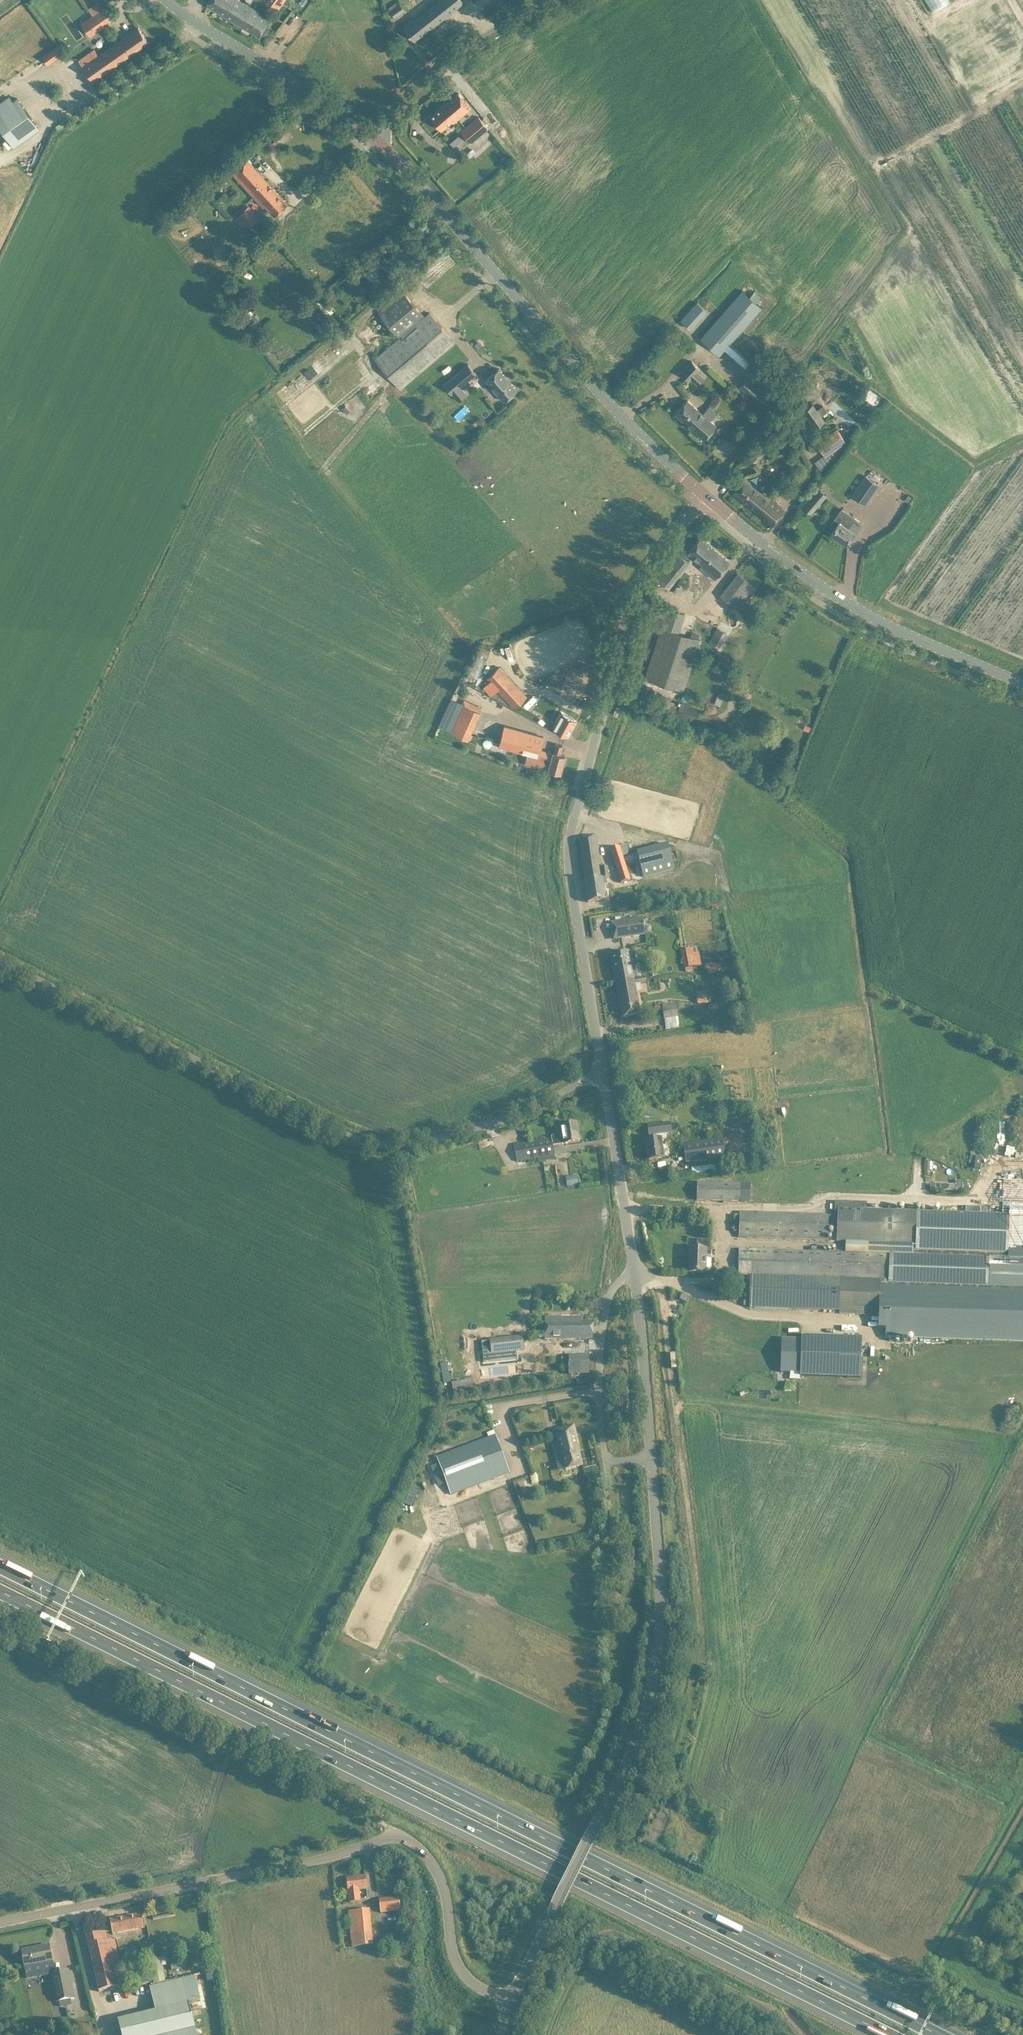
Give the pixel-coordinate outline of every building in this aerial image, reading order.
[(233,20),(244,2),(240,0),(209,0),(206,5),(233,20)] [(277,10),(285,0),(264,0),(277,10)] [(404,27),(408,33),(414,40),(463,2),(462,0),(437,0),(426,9),(414,18),(404,27)] [(389,7),(395,16),(405,10),(399,1),(389,7)] [(244,2),(233,20),(259,36),(270,18),(244,2)] [(96,22),(106,15),(107,16),(102,8),(91,15),(96,22)] [(100,28),(96,22),(91,15),(81,23),(90,36),(101,28),(102,27),(100,28)] [(138,27),(113,45),(123,59),(149,41),(138,27)] [(40,55),(47,64),(62,54),(55,45),(40,55)] [(123,59),(113,45),(98,55),(94,49),(79,60),(93,81),(123,59)] [(528,78),(538,70),(532,63),(522,71),(528,78)] [(459,92),(430,116),(441,129),(452,120),(453,122),(471,107),(459,92)] [(0,110),(0,127),(13,146),(39,128),(18,98),(12,101),(9,97),(0,103),(0,109),(1,110),(0,110)] [(461,131),(470,143),(488,127),(479,116),(461,131)] [(233,172),(264,206),(266,204),(275,215),(288,203),(247,159),(233,172)] [(234,217),(243,228),(246,224),(248,227),(259,216),(248,204),(234,217)] [(160,223),(159,224),(166,232),(167,231),(169,229),(163,221),(160,223)] [(278,239),(281,243),(286,239),(283,235),(278,239)] [(372,265),(364,272),(378,287),(386,280),(372,265)] [(267,290),(277,300),(281,296),(271,286),(267,290)] [(700,338),(719,355),(761,307),(742,290),(700,338)] [(400,337),(375,358),(400,388),(455,342),(430,312),(424,316),(403,291),(378,312),(400,337)] [(689,328),(706,310),(696,301),(679,319),(689,328)] [(328,304),(323,309),(327,314),(333,310),(328,304)] [(691,378),(697,384),(704,377),(697,371),(700,368),(692,361),(681,372),(689,380),(691,378)] [(451,393),(476,373),(468,364),(443,384),(451,393)] [(486,379),(504,401),(517,390),(499,368),(486,379)] [(740,386),(756,401),(763,392),(748,377),(740,386)] [(710,420),(717,413),(709,406),(702,413),(687,399),(675,413),(704,439),(716,425),(710,420)] [(813,403),(802,410),(814,427),(825,420),(821,415),(826,411),(822,405),(817,409),(813,403)] [(815,443),(825,456),(845,442),(836,429),(815,443)] [(750,457),(756,462),(764,453),(757,448),(750,457)] [(840,464),(829,476),(839,484),(849,472),(840,464)] [(866,504),(879,485),(865,475),(852,495),(866,504)] [(733,492),(772,525),(786,509),(746,477),(733,492)] [(811,513),(826,494),(819,488),(803,506),(811,513)] [(833,503),(822,520),(834,528),(830,533),(845,543),(850,534),(853,531),(848,527),(855,518),(848,513),(842,509),(840,507),(833,503)] [(707,572),(715,578),(729,561),(700,536),(688,551),(709,569),(707,572)] [(657,578),(665,584),(668,587),(689,562),(678,553),(657,578)] [(738,572),(720,595),(739,609),(757,587),(738,572)] [(591,621),(599,623),(601,613),(594,611),(591,621)] [(679,632),(682,622),(665,616),(662,627),(679,632)] [(709,641),(719,647),(727,633),(717,627),(709,641)] [(526,696),(499,666),(486,678),(514,708),(526,696)] [(449,730),(468,739),(480,711),(461,702),(449,730)] [(553,728),(559,731),(568,736),(577,720),(561,712),(553,728)] [(553,753),(540,749),(543,736),(504,726),(499,745),(530,754),(528,762),(549,768),(560,772),(565,755),(560,754),(563,745),(556,743),(553,753)] [(579,839),(588,903),(605,900),(603,879),(609,878),(608,867),(601,868),(596,835),(579,839)] [(610,849),(621,884),(630,881),(620,846),(610,849)] [(672,859),(641,867),(643,877),(674,869),(672,859)] [(645,934),(643,919),(611,924),(614,939),(645,934)] [(685,968),(686,972),(693,971),(692,967),(701,966),(699,954),(691,955),(690,949),(681,951),(684,965),(685,968)] [(610,955),(616,984),(634,981),(628,951),(610,955)] [(722,972),(720,963),(719,962),(706,964),(708,975),(722,972)] [(634,981),(616,984),(622,1018),(640,1015),(634,981)] [(696,992),(698,1005),(710,1003),(708,991),(696,992)] [(708,1005),(709,1010),(722,1006),(721,1001),(708,1005)] [(662,1005),(663,1010),(664,1019),(678,1017),(676,1006),(671,1007),(670,1004),(662,1005)] [(650,1140),(645,1140),(648,1161),(658,1159),(663,1158),(662,1150),(661,1139),(666,1138),(665,1134),(671,1133),(670,1123),(648,1126),(649,1136),(650,1140)] [(514,1145),(516,1162),(554,1155),(553,1146),(579,1142),(576,1124),(561,1126),(563,1135),(551,1137),(551,1139),(514,1145)] [(683,1144),(686,1163),(725,1157),(723,1139),(683,1144)] [(691,1166),(691,1175),(715,1174),(715,1165),(691,1166)] [(566,1178),(567,1187),(579,1185),(577,1176),(566,1178)] [(738,1275),(750,1275),(749,1308),(839,1311),(839,1314),(880,1315),(891,1316),(891,1328),(886,1327),(885,1337),(954,1339),(1022,1342),(1022,1182),(1003,1181),(1003,1195),(1002,1214),(980,1213),(965,1213),(867,1210),(861,1209),(861,1202),(834,1202),(834,1208),(834,1212),(837,1212),(837,1225),(836,1241),(845,1241),(845,1253),(739,1250),(738,1275)] [(697,1200),(707,1201),(750,1202),(751,1185),(697,1183),(697,1200)] [(739,1231),(738,1237),(828,1239),(828,1214),(739,1212),(739,1215),(734,1215),(733,1231),(739,1231)] [(689,1273),(705,1273),(706,1250),(710,1250),(711,1241),(698,1241),(697,1249),(690,1249),(689,1273)] [(539,1331),(538,1333),(538,1337),(539,1339),(545,1339),(545,1340),(583,1340),(593,1340),(593,1335),(593,1327),(593,1322),(582,1322),(582,1318),(561,1318),(545,1318),(545,1331),(539,1331)] [(489,1341),(482,1342),(484,1363),(517,1359),(516,1351),(524,1350),(523,1336),(489,1339),(489,1341)] [(781,1339),(780,1372),(800,1373),(800,1376),(860,1378),(862,1338),(801,1336),(801,1340),(781,1339)] [(568,1356),(569,1375),(589,1374),(589,1356),(568,1356)] [(443,1383),(450,1382),(447,1361),(440,1363),(443,1383)] [(452,1383),(453,1392),(473,1389),(472,1380),(452,1383)] [(554,1431),(557,1445),(559,1444),(566,1470),(583,1466),(573,1426),(554,1431)] [(437,1459),(451,1496),(509,1474),(495,1436),(437,1459)] [(587,1495),(582,1484),(575,1487),(580,1498),(587,1495)] [(347,1878),(348,1888),(348,1891),(350,1903),(360,1902),(359,1890),(367,1889),(365,1876),(347,1878)] [(380,1900),(381,1913),(400,1910),(398,1897),(380,1900)] [(371,1946),(369,1908),(347,1909),(349,1947),(371,1946)] [(110,1920),(112,1930),(112,1934),(145,1928),(143,1913),(110,1920)] [(86,1937),(100,1992),(123,1986),(112,1941),(107,1942),(105,1932),(86,1937)] [(22,1951),(24,1961),(25,1968),(53,1963),(49,1945),(22,1951)] [(170,1960),(172,1972),(186,1969),(184,1958),(170,1960)] [(151,1963),(148,1964),(151,1982),(154,1982),(155,1984),(166,1983),(162,1959),(151,1961),(151,1963)] [(50,1972),(55,2002),(74,1999),(69,1969),(50,1972)] [(27,1980),(29,1989),(39,1986),(36,1977),(27,1980)] [(184,1982),(163,1987),(151,1990),(156,2011),(118,2020),(122,2034),(197,2034),(184,1982)]
